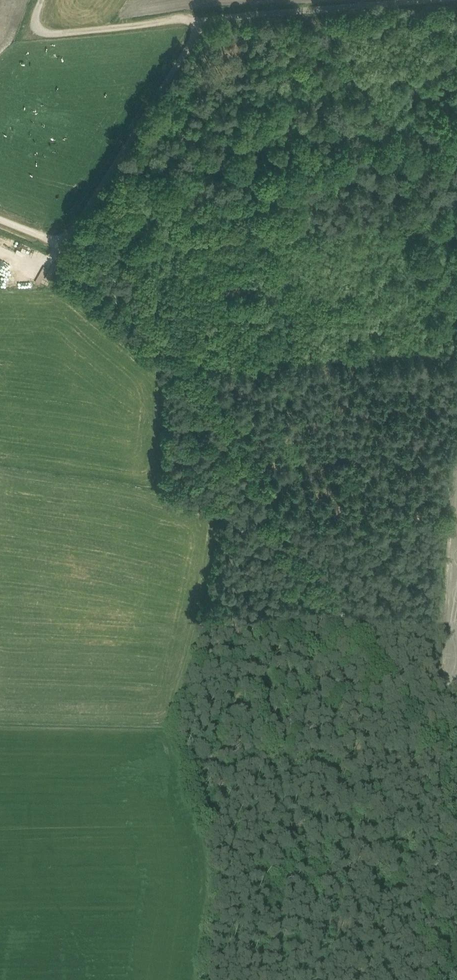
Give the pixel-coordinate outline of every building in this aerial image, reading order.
[(13,268),(14,263),(3,259),(1,264),(13,268)]
